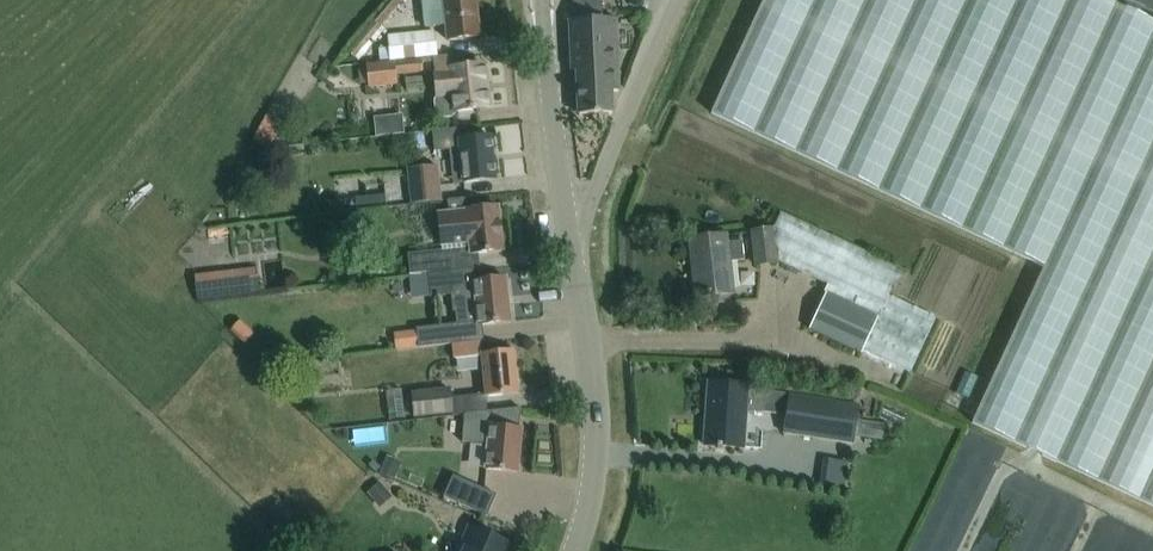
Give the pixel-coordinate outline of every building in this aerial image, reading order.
[(425,28),(445,25),(447,41),(479,37),(475,0),(422,0),(425,28)] [(711,113),(1044,267),(972,422),(1152,506),(1152,19),(1111,0),(763,0),(711,113)] [(613,20),(579,21),(570,21),(572,70),(577,70),(580,115),(610,113),(609,91),(617,90),(613,20)] [(432,57),(435,57),(432,32),(387,36),(388,49),(378,50),(379,63),(421,58),(421,59),(432,58),(432,57)] [(468,47),(452,47),(452,63),(468,63),(468,47)] [(449,57),(435,58),(435,57),(432,57),(432,58),(435,102),(434,103),(435,110),(438,115),(450,117),(455,111),(455,112),(487,108),(482,65),(450,69),(449,57)] [(422,74),(421,59),(421,58),(379,63),(365,65),(368,88),(396,86),(395,76),(422,74)] [(391,107),(392,127),(418,126),(417,106),(391,107)] [(251,142),(267,151),(283,123),(267,114),(251,142)] [(490,136),(466,139),(458,140),(463,183),(495,179),(490,136)] [(436,167),(406,172),(410,205),(441,201),(436,167)] [(524,184),(525,199),(546,198),(545,183),(524,184)] [(788,206),(796,256),(846,269),(848,285),(858,284),(860,302),(864,287),(860,256),(843,252),(840,234),(844,221),(830,223),(813,219),(810,197),(808,198),(773,188),(767,209),(788,206)] [(440,251),(407,255),(410,275),(428,273),(449,270),(474,268),(479,267),(478,253),(502,251),(498,208),(467,211),(466,198),(456,199),(445,201),(447,215),(436,217),(440,251)] [(726,236),(712,237),(689,240),(692,265),(694,265),(695,276),(693,276),(695,297),(733,293),(729,262),(743,261),(741,241),(727,243),(726,236)] [(449,270),(428,273),(430,297),(450,295),(451,302),(453,301),(475,299),(478,326),(482,325),(510,322),(505,278),(475,281),(474,268),(449,270)] [(877,347),(896,311),(844,283),(825,319),(877,347)] [(416,331),(394,334),(396,350),(417,347),(452,344),(460,343),(458,325),(415,329),(416,331)] [(460,343),(452,344),(454,360),(481,357),(485,397),(517,393),(513,350),(481,353),(480,342),(460,344),(460,343)] [(748,386),(732,384),(708,383),(706,415),(710,415),(709,424),(705,423),(703,445),(717,446),(717,448),(745,449),(747,413),(763,414),(764,392),(748,391),(748,386)] [(448,390),(412,394),(414,418),(451,414),(448,390)] [(860,405),(789,395),(783,435),(854,445),(860,405)] [(462,430),(461,442),(487,444),(485,469),(517,472),(521,429),(518,429),(520,408),(464,414),(462,430)] [(402,466),(386,459),(379,476),(395,482),(402,466)] [(496,495),(453,476),(443,498),(487,516),(496,495)] [(375,504),(388,493),(380,484),(367,494),(375,504)] [(456,508),(453,514),(454,522),(469,528),(474,516),(456,508)] [(489,536),(469,528),(459,550),(508,550),(511,545),(489,536)]
